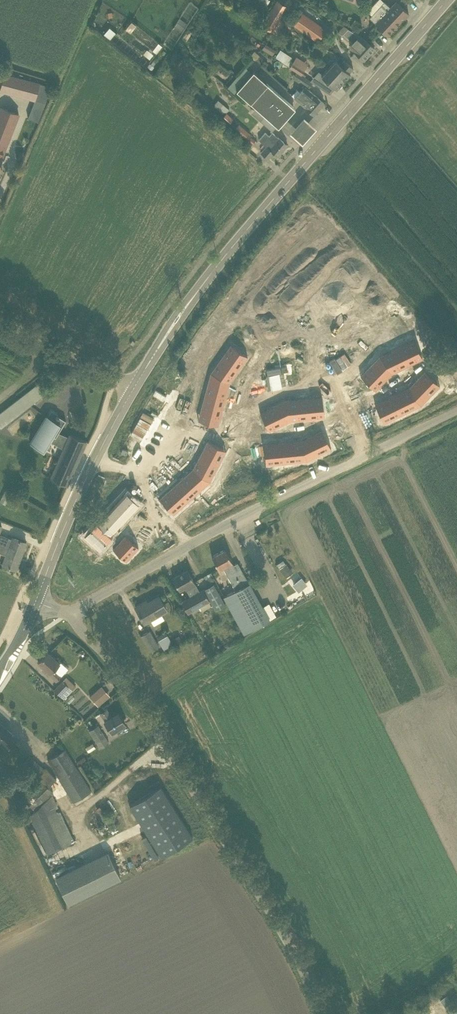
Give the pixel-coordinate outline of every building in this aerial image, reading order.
[(278,0),(277,0),(270,11),(280,18),(287,6),(278,0)] [(369,18),(388,35),(409,13),(396,1),(391,7),(384,1),(383,0),(377,0),(367,11),(371,15),(369,18)] [(280,18),(270,11),(261,25),(271,31),(280,18)] [(326,29),(315,21),(302,13),(294,24),(318,40),(326,29)] [(179,18),(174,26),(183,31),(188,23),(179,18)] [(349,46),(353,49),(364,59),(375,48),(364,38),(363,38),(360,35),(348,28),(344,25),(337,32),(341,35),(343,33),(353,42),(349,46)] [(187,41),(193,32),(188,28),(182,38),(187,41)] [(264,43),(262,48),(273,53),(275,48),(264,43)] [(290,66),(293,61),(290,59),(291,56),(280,49),(276,56),(275,57),(290,66)] [(340,64),(335,60),(328,68),(343,81),(350,74),(349,72),(353,68),(344,59),(340,64)] [(302,74),(305,69),(293,61),(290,66),(296,70),(302,74)] [(314,77),(321,82),(325,78),(334,87),(336,89),(343,81),(328,68),(322,75),(319,71),(314,77)] [(288,112),(293,106),(253,70),(236,89),(264,115),(276,125),(277,126),(288,112)] [(35,99),(45,102),(50,86),(39,83),(4,74),(0,90),(35,99)] [(313,82),(301,75),(298,80),(310,87),(313,82)] [(292,95),(295,98),(314,114),(324,103),(305,86),(300,92),(297,89),(292,95)] [(228,108),(218,99),(214,104),(224,113),(228,108)] [(3,156),(2,156),(18,113),(2,107),(0,112),(0,163),(3,156)] [(233,119),(226,112),(222,117),(229,123),(233,119)] [(317,125),(305,114),(291,129),(303,141),(317,125)] [(276,125),(264,115),(260,120),(271,130),(276,125)] [(251,134),(239,124),(235,129),(253,143),(256,140),(250,135),(251,134)] [(261,151),(262,153),(268,158),(274,152),(278,156),(288,145),(273,132),(270,136),(265,131),(259,139),(266,145),(261,151)] [(407,342),(399,346),(408,364),(422,357),(414,341),(407,344),(407,342)] [(226,350),(222,357),(238,369),(247,356),(232,345),(228,351),(226,350)] [(399,346),(383,354),(392,372),(408,364),(399,346)] [(379,355),(371,364),(386,378),(391,372),(392,372),(383,354),(379,355)] [(213,369),(230,381),(238,369),(222,357),(217,364),(218,365),(215,370),(213,369)] [(367,371),(362,377),(375,389),(386,378),(371,364),(365,370),(367,371)] [(211,373),(208,384),(227,389),(229,381),(230,381),(213,369),(211,373)] [(425,370),(414,381),(414,382),(429,396),(434,390),(433,388),(438,383),(425,370)] [(0,413),(0,427),(1,429),(54,388),(46,377),(0,413)] [(414,382),(408,387),(417,406),(420,404),(429,396),(414,382)] [(205,392),(203,401),(223,407),(227,389),(208,384),(207,385),(209,385),(207,393),(205,392)] [(408,387),(392,395),(401,414),(409,410),(408,408),(415,404),(416,406),(417,406),(408,387)] [(392,395),(375,404),(383,420),(391,416),(392,418),(401,414),(392,395)] [(314,397),(306,398),(308,418),(324,416),(322,398),(315,399),(314,397)] [(306,398),(288,400),(290,420),(308,418),(306,398)] [(284,400),(274,405),(283,423),(290,420),(288,400),(284,400)] [(203,411),(200,420),(218,425),(223,407),(203,401),(200,410),(203,411)] [(267,411),(261,414),(268,430),(283,423),(274,405),(266,409),(267,411)] [(58,433),(66,420),(52,412),(50,416),(46,414),(30,442),(44,450),(50,440),(64,448),(68,437),(58,433)] [(13,432),(19,426),(14,420),(7,426),(13,432)] [(322,429),(308,436),(317,455),(324,451),(323,449),(330,446),(322,429)] [(64,448),(51,477),(67,484),(86,441),(70,434),(68,437),(64,448)] [(308,436),(300,440),(303,460),(306,460),(317,455),(308,436)] [(208,440),(200,454),(218,464),(222,456),(220,455),(224,449),(208,440)] [(300,440),(282,442),(284,462),(294,461),(294,459),(301,458),(302,460),(303,460),(300,440)] [(282,442),(264,444),(265,462),(275,461),(275,463),(284,462),(282,442)] [(200,454),(193,468),(211,477),(212,477),(210,476),(213,470),(214,471),(218,464),(200,454)] [(193,468),(187,473),(201,489),(210,481),(211,477),(193,468)] [(187,473),(174,485),(187,501),(194,494),(193,493),(199,488),(200,489),(201,489),(187,473)] [(174,486),(160,498),(172,512),(179,506),(180,507),(187,501),(174,486)] [(97,520),(83,535),(83,536),(97,549),(98,549),(112,534),(110,533),(113,529),(114,530),(139,504),(126,491),(98,521),(97,520)] [(0,534),(0,545),(8,548),(3,564),(16,569),(26,542),(13,536),(12,538),(0,534)] [(125,534),(112,548),(125,561),(138,547),(125,534)] [(245,633),(249,631),(269,619),(238,562),(234,564),(225,548),(212,556),(219,569),(223,567),(235,590),(224,596),(245,633)] [(200,591),(197,586),(187,569),(173,578),(179,589),(185,586),(190,596),(181,602),(188,613),(210,601),(203,589),(200,591)] [(294,587),(299,592),(305,585),(300,580),(294,587)] [(214,583),(204,589),(215,609),(225,604),(214,583)] [(144,622),(166,610),(159,596),(144,604),(143,602),(135,607),(144,622)] [(150,651),(159,646),(150,630),(141,635),(150,651)] [(163,650),(173,644),(166,632),(156,637),(163,650)] [(179,635),(172,638),(175,644),(182,640),(179,635)] [(42,668),(49,674),(56,681),(61,675),(68,668),(61,661),(59,663),(47,652),(38,662),(44,667),(42,668)] [(54,689),(64,698),(72,689),(68,684),(63,680),(54,689)] [(106,690),(94,701),(98,706),(110,695),(106,690)] [(100,713),(112,732),(125,724),(118,712),(111,716),(107,709),(100,713)] [(87,718),(83,720),(88,728),(92,726),(87,718)] [(11,732),(0,722),(0,743),(13,754),(19,747),(8,736),(11,732)] [(109,742),(98,724),(88,730),(100,748),(109,742)] [(65,749),(47,760),(73,802),(91,791),(65,749)] [(74,841),(52,794),(54,793),(48,787),(56,778),(45,767),(43,769),(30,756),(23,763),(41,779),(24,797),(23,798),(35,810),(29,815),(47,853),(74,841)] [(162,856),(193,836),(161,786),(130,805),(162,856)] [(56,878),(68,902),(120,877),(108,852),(56,878)] [(446,1006),(449,1003),(444,997),(441,999),(446,1006)]
